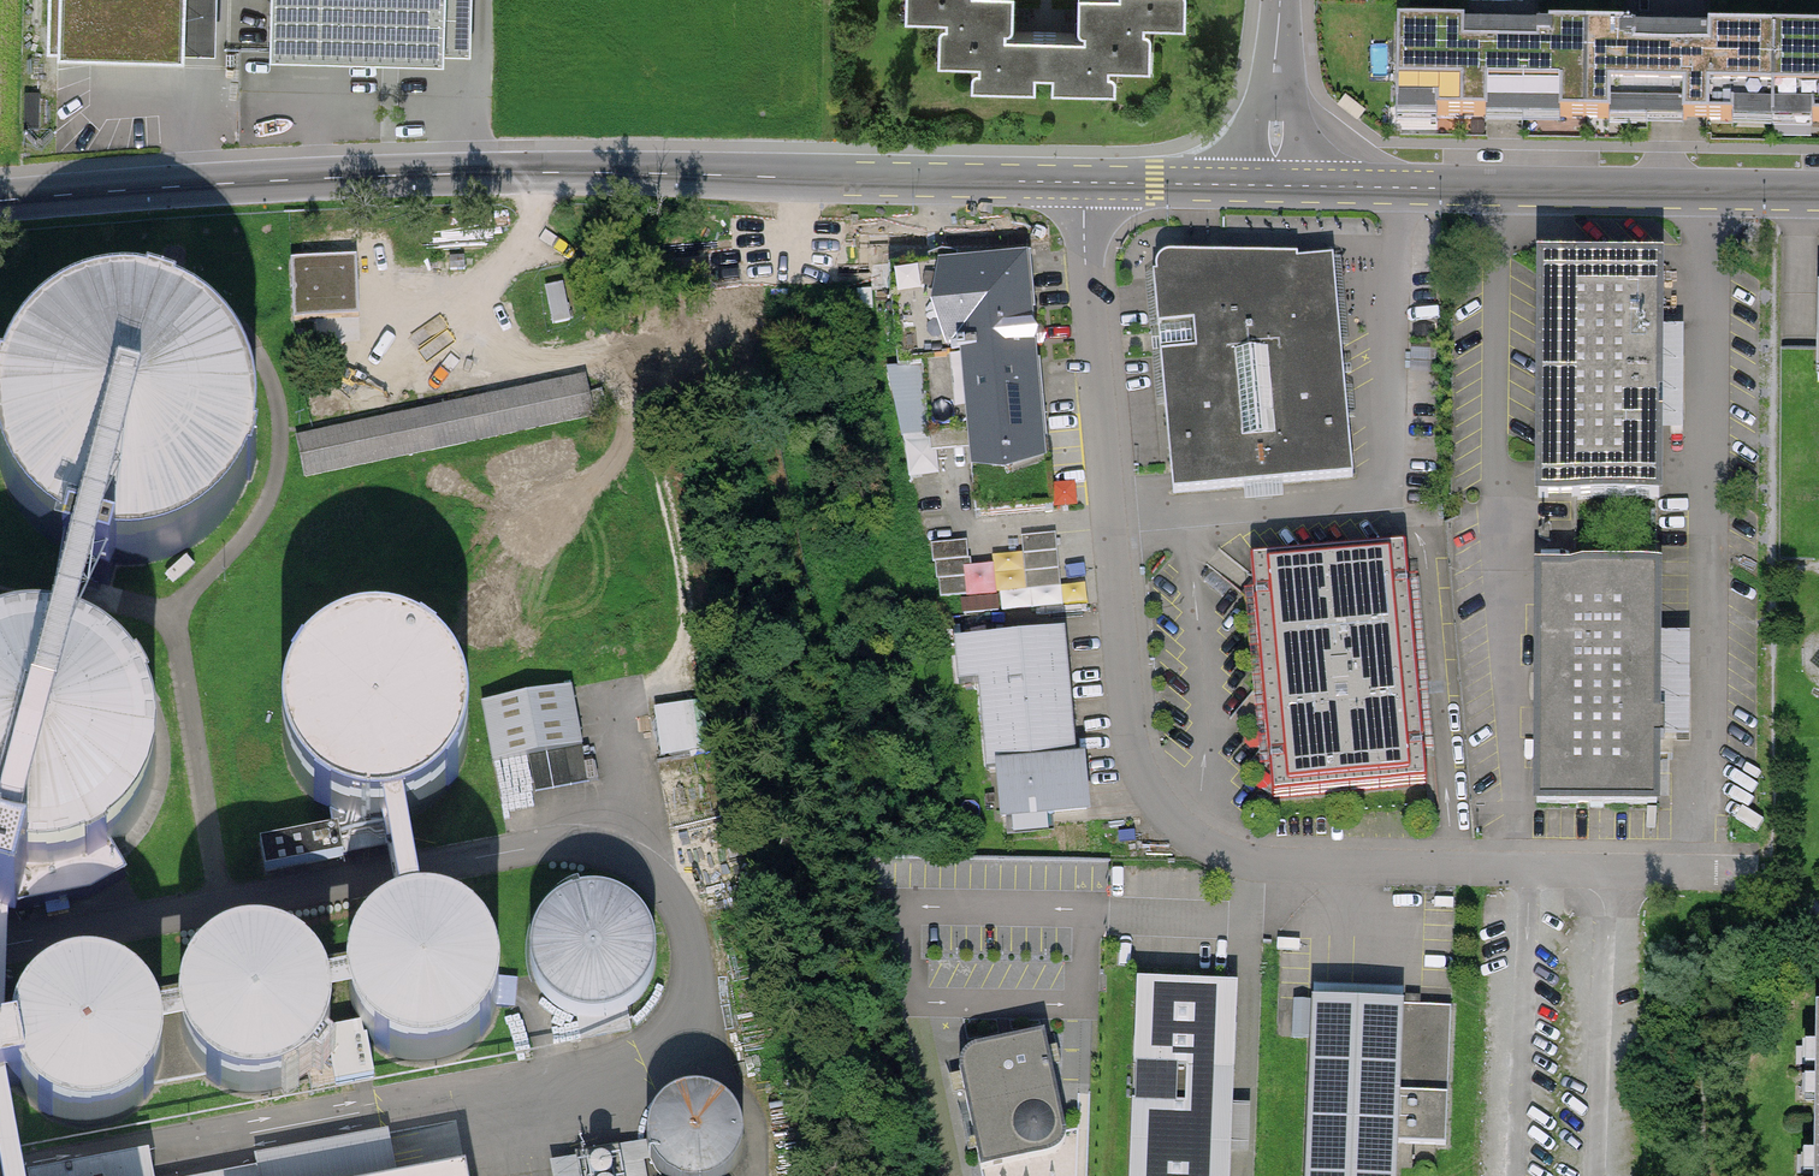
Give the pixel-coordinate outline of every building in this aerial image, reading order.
[(46,41),(57,42),(56,46),(88,47),(185,50),(186,0),(48,0),(46,41)] [(474,0),(271,0),(270,56),(472,60),(474,0)] [(1076,32),(1009,31),(1010,17),(1010,0),(907,0),(907,17),(940,18),(939,59),(975,60),(975,84),(1115,86),(1115,62),(1148,63),(1149,22),(1183,22),(1184,0),(1077,0),(1077,18),(1076,32)] [(1708,29),(1707,50),(1692,50),(1634,49),(1635,32),(1622,32),(1622,28),(1550,27),(1550,31),(1537,30),(1537,47),(1506,47),(1464,46),(1465,26),(1398,25),(1396,108),(1397,108),(1398,104),(1436,105),(1436,115),(1487,116),(1487,106),(1506,106),(1510,106),(1521,106),(1521,117),(1524,117),(1524,106),(1559,106),(1559,118),(1609,118),(1610,108),(1644,108),(1644,119),(1648,119),(1648,108),(1666,108),(1682,108),(1682,119),(1692,119),(1698,119),(1734,120),(1734,109),(1770,110),(1770,121),(1774,121),(1775,110),(1811,111),(1811,121),(1818,121),(1818,31),(1708,29)] [(26,125),(42,125),(41,64),(25,64),(26,125)] [(356,256),(291,259),(294,320),(359,317),(356,256)] [(1053,508),(1031,256),(889,268),(903,440),(970,434),(977,515),(1053,508)] [(1353,476),(1333,259),(1298,262),(1297,258),(1170,256),(1167,257),(1164,257),(1161,260),(1158,263),(1156,266),(1156,269),(1156,275),(1153,275),(1159,340),(1173,494),(1353,476)] [(1661,264),(1541,263),(1539,497),(1658,498),(1661,264)] [(78,560),(119,568),(154,564),(177,557),(209,537),(228,518),(250,479),(257,429),(253,401),(241,369),(225,347),(194,321),(170,309),(136,301),(93,304),(59,317),(29,339),(14,356),(0,382),(0,487),(0,488),(15,513),(49,546),(78,560)] [(297,439),(306,481),(596,419),(587,377),(297,439)] [(1055,533),(1021,536),(1026,591),(1061,587),(1055,533)] [(966,542),(930,544),(931,563),(934,562),(936,580),(939,580),(940,598),(975,595),(974,577),(971,578),(970,560),(967,560),(966,542)] [(1404,545),(1250,560),(1263,701),(1271,796),(1426,782),(1423,751),(1434,751),(1425,655),(1418,577),(1407,578),(1404,545)] [(1657,570),(1538,569),(1538,803),(1597,803),(1657,803),(1657,739),(1664,739),(1665,714),(1657,713),(1657,570)] [(1081,813),(1063,629),(954,640),(958,683),(977,681),(991,822),(1081,813)] [(305,661),(286,689),(279,732),(292,772),(318,801),(357,817),(394,816),(437,793),(456,768),(466,732),(460,693),(443,664),(413,641),(377,632),(337,639),(305,661)] [(22,866),(57,865),(98,849),(131,818),(145,791),(151,737),(133,687),(102,655),(64,638),(18,636),(0,642),(0,859),(22,866)] [(660,742),(706,739),(703,693),(657,696),(660,742)] [(582,756),(571,696),(497,710),(508,770),(582,756)] [(339,832),(259,845),(264,875),(343,862),(339,832)] [(552,904),(533,931),(531,964),(545,992),(569,1008),(599,1012),(633,997),(650,970),(653,947),(639,913),(618,896),(580,891),(552,904)] [(350,959),(346,992),(363,1033),(385,1051),(422,1060),(452,1053),(477,1035),(492,1010),(493,962),(475,933),(438,912),(400,913),(366,933),(350,959)] [(186,997),(182,1030),(199,1071),(221,1089),(258,1098),(288,1091),(313,1073),(328,1048),(329,1000),(311,971),(274,950),(236,951),(202,971),(186,997)] [(16,1025),(11,1058),(29,1099),(51,1117),(88,1126),(118,1119),(143,1101),(157,1076),(158,1028),(141,999),(103,978),(65,979),(32,999),(16,1025)] [(1137,980),(1132,1175),(1229,1175),(1234,983),(1137,980)] [(1312,994),(1304,1175),(1397,1175),(1398,1143),(1445,1145),(1451,1005),(1404,1003),(1405,998),(1312,994)] [(1062,1135),(1041,1035),(973,1049),(964,1053),(959,1061),(957,1072),(980,1170),(1048,1158),(1055,1154),(1062,1146),(1062,1135)] [(648,1120),(645,1145),(653,1164),(668,1175),(714,1175),(715,1175),(729,1161),(736,1138),(730,1113),(713,1097),(689,1091),(665,1099),(648,1120)] [(154,1162),(84,1175),(157,1175),(154,1162)] [(577,1175),(578,1175),(641,1175),(639,1163),(577,1175)]
